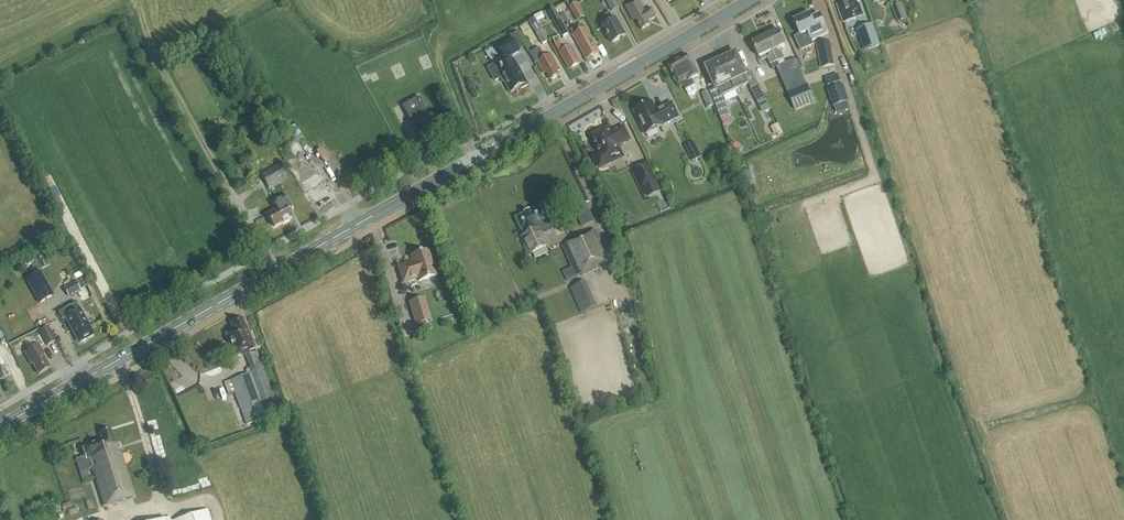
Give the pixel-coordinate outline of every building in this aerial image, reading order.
[(612,12),(619,8),(615,0),(606,0),(612,12)] [(651,8),(646,12),(639,0),(635,0),(625,6),(633,20),(636,19),(642,30),(650,25),(648,21),(656,16),(651,8)] [(837,5),(843,23),(847,22),(864,16),(859,3),(857,3),(856,0),(842,0),(843,3),(840,4),(837,5)] [(578,4),(571,7),(579,21),(585,17),(578,4)] [(898,23),(906,19),(900,4),(893,7),(898,23)] [(549,13),(555,23),(561,20),(555,9),(549,13)] [(612,44),(626,36),(617,19),(614,21),(610,13),(604,16),(609,24),(603,27),(612,44)] [(795,21),(794,21),(800,35),(795,37),(801,51),(814,45),(812,41),(828,33),(820,15),(812,19),(810,14),(802,18),(801,15),(794,18),(795,21)] [(532,27),(536,33),(542,44),(548,41),(538,23),(532,27)] [(572,31),(579,44),(588,60),(599,53),(595,45),(595,44),(587,29),(586,29),(583,24),(572,31)] [(873,24),(861,28),(867,46),(879,42),(873,24)] [(786,45),(779,30),(766,37),(778,61),(784,58),(781,52),(779,53),(777,49),(786,45)] [(565,62),(567,62),(571,69),(580,64),(576,57),(577,56),(572,47),(569,48),(564,39),(563,40),(560,36),(554,39),(556,44),(561,53),(565,62)] [(771,65),(778,61),(766,37),(752,43),(759,58),(768,53),(770,57),(768,58),(771,65)] [(510,91),(509,92),(510,94),(519,88),(520,90),(530,85),(529,83),(528,84),(515,61),(514,61),(511,56),(520,52),(513,39),(499,47),(505,59),(488,68),(495,81),(503,77),(510,91)] [(834,66),(829,42),(817,44),(822,68),(834,66)] [(536,63),(538,62),(544,74),(546,72),(551,81),(560,76),(557,72),(560,70),(551,54),(545,57),(540,48),(530,53),(536,63)] [(730,57),(729,54),(721,58),(720,57),(720,58),(735,90),(749,84),(745,75),(745,74),(736,54),(730,57)] [(680,88),(683,86),(685,90),(694,85),(691,80),(699,75),(687,55),(668,66),(674,77),(674,78),(675,81),(677,81),(680,88)] [(722,96),(735,90),(720,58),(712,62),(714,65),(707,68),(717,88),(717,87),(722,96)] [(797,60),(777,68),(788,93),(795,110),(814,102),(807,85),(797,60)] [(830,89),(827,90),(833,107),(849,102),(844,85),(841,86),(840,82),(841,82),(838,74),(825,78),(828,86),(830,89)] [(758,104),(766,100),(758,85),(750,88),(758,104)] [(715,105),(708,91),(701,94),(708,108),(715,105)] [(402,107),(412,124),(429,114),(419,97),(402,107)] [(723,101),(715,104),(721,121),(729,117),(723,101)] [(634,111),(639,121),(639,122),(641,127),(642,127),(646,135),(664,126),(664,125),(679,118),(672,103),(660,109),(659,110),(655,108),(652,102),(634,111)] [(295,124),(287,129),(293,139),(301,134),(295,124)] [(771,128),(775,136),(782,132),(778,124),(771,128)] [(605,165),(622,157),(623,157),(617,145),(629,140),(623,128),(611,133),(608,127),(591,136),(600,155),(598,156),(597,158),(597,160),(597,162),(597,163),(599,164),(601,165),(601,166),(603,166),(605,165)] [(296,156),(303,151),(297,141),(290,146),(296,156)] [(730,145),(738,151),(741,147),(734,141),(730,145)] [(689,154),(692,162),(701,158),(698,150),(689,154)] [(299,160),(288,166),(292,173),(303,167),(299,160)] [(643,186),(655,180),(647,163),(635,169),(643,186)] [(269,189),(290,178),(281,164),(261,175),(269,189)] [(320,207),(332,200),(317,174),(314,176),(310,168),(298,176),(302,184),(303,183),(307,189),(313,201),(316,199),(320,207)] [(748,183),(753,180),(749,169),(743,171),(748,183)] [(277,210),(267,216),(274,227),(283,222),(284,223),(289,220),(288,219),(292,217),(288,210),(292,208),(285,195),(273,202),(277,210)] [(589,201),(576,206),(585,226),(597,221),(589,201)] [(529,235),(522,238),(529,255),(548,246),(542,233),(551,229),(547,220),(545,220),(539,208),(517,219),(523,232),(527,230),(529,235)] [(581,276),(599,268),(599,266),(608,262),(594,230),(567,243),(581,276)] [(428,251),(411,256),(413,262),(398,267),(403,283),(418,278),(419,281),(436,276),(428,251)] [(54,296),(41,272),(26,280),(39,304),(54,296)] [(69,296),(80,290),(76,282),(64,288),(69,296)] [(416,326),(431,321),(424,298),(409,303),(416,326)] [(86,339),(94,335),(76,302),(58,311),(63,320),(66,318),(79,343),(81,342),(83,342),(85,341),(86,339)] [(231,324),(234,331),(226,334),(235,357),(255,349),(246,326),(246,327),(243,319),(231,324)] [(55,341),(48,328),(40,332),(47,346),(55,341)] [(14,358),(4,339),(0,341),(0,365),(14,358)] [(39,345),(25,353),(32,364),(33,363),(39,374),(50,368),(43,355),(44,354),(39,345)] [(261,364),(256,352),(246,356),(250,368),(261,364)] [(231,381),(247,425),(279,413),(262,369),(231,381)] [(92,468),(104,507),(135,497),(118,443),(115,444),(111,430),(100,434),(103,441),(82,448),(85,456),(76,459),(80,472),(92,468)] [(207,510),(176,519),(211,519),(207,510)]
